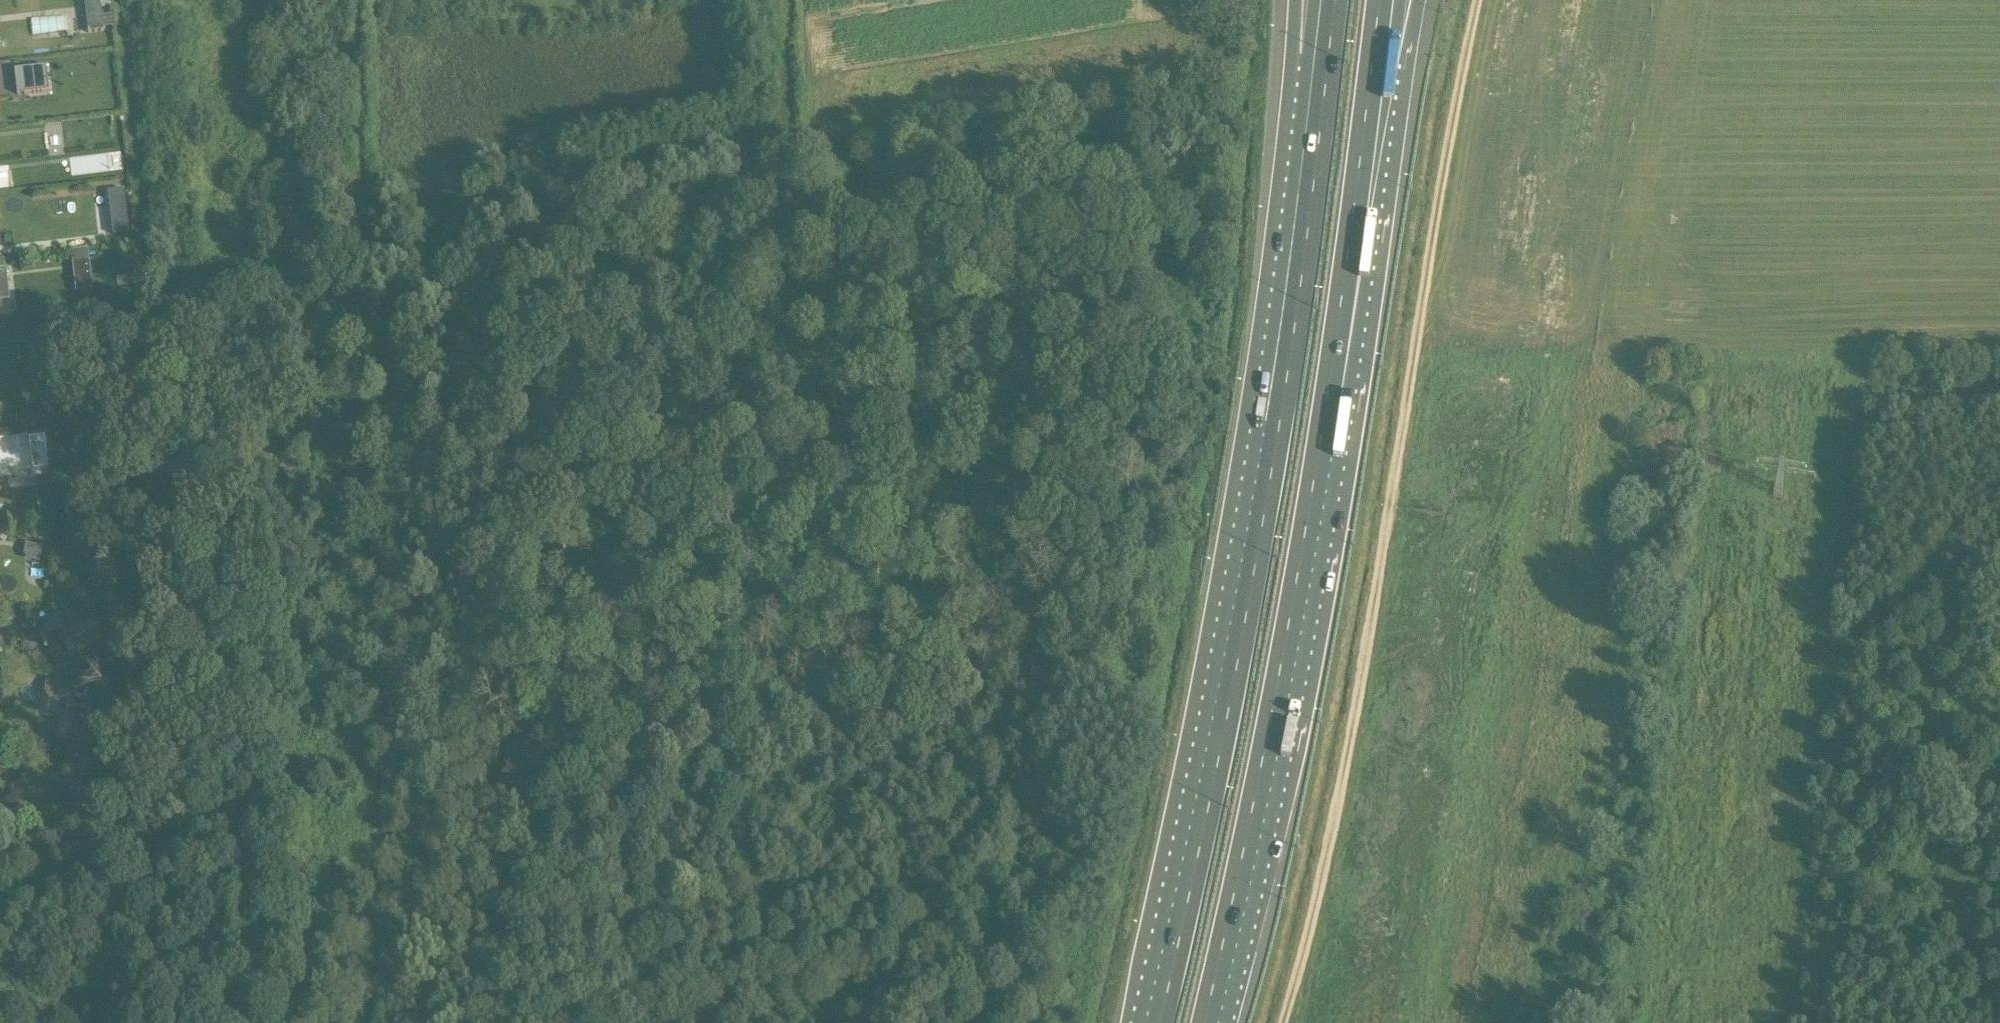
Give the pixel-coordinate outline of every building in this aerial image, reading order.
[(101,0),(85,0),(87,17),(103,15),(102,8),(101,0)] [(102,8),(111,7),(110,0),(101,0),(102,8)] [(49,92),(46,67),(15,70),(17,95),(49,92)] [(128,216),(125,191),(109,193),(112,218),(128,216)] [(90,262),(89,250),(72,252),(73,264),(90,262)] [(12,302),(10,283),(9,270),(0,271),(0,303),(12,302)] [(30,437),(33,459),(50,457),(48,434),(30,437)] [(45,635),(64,630),(57,613),(52,615),(28,609),(26,619),(41,621),(45,635)] [(48,679),(41,709),(61,713),(67,682),(48,679)]
